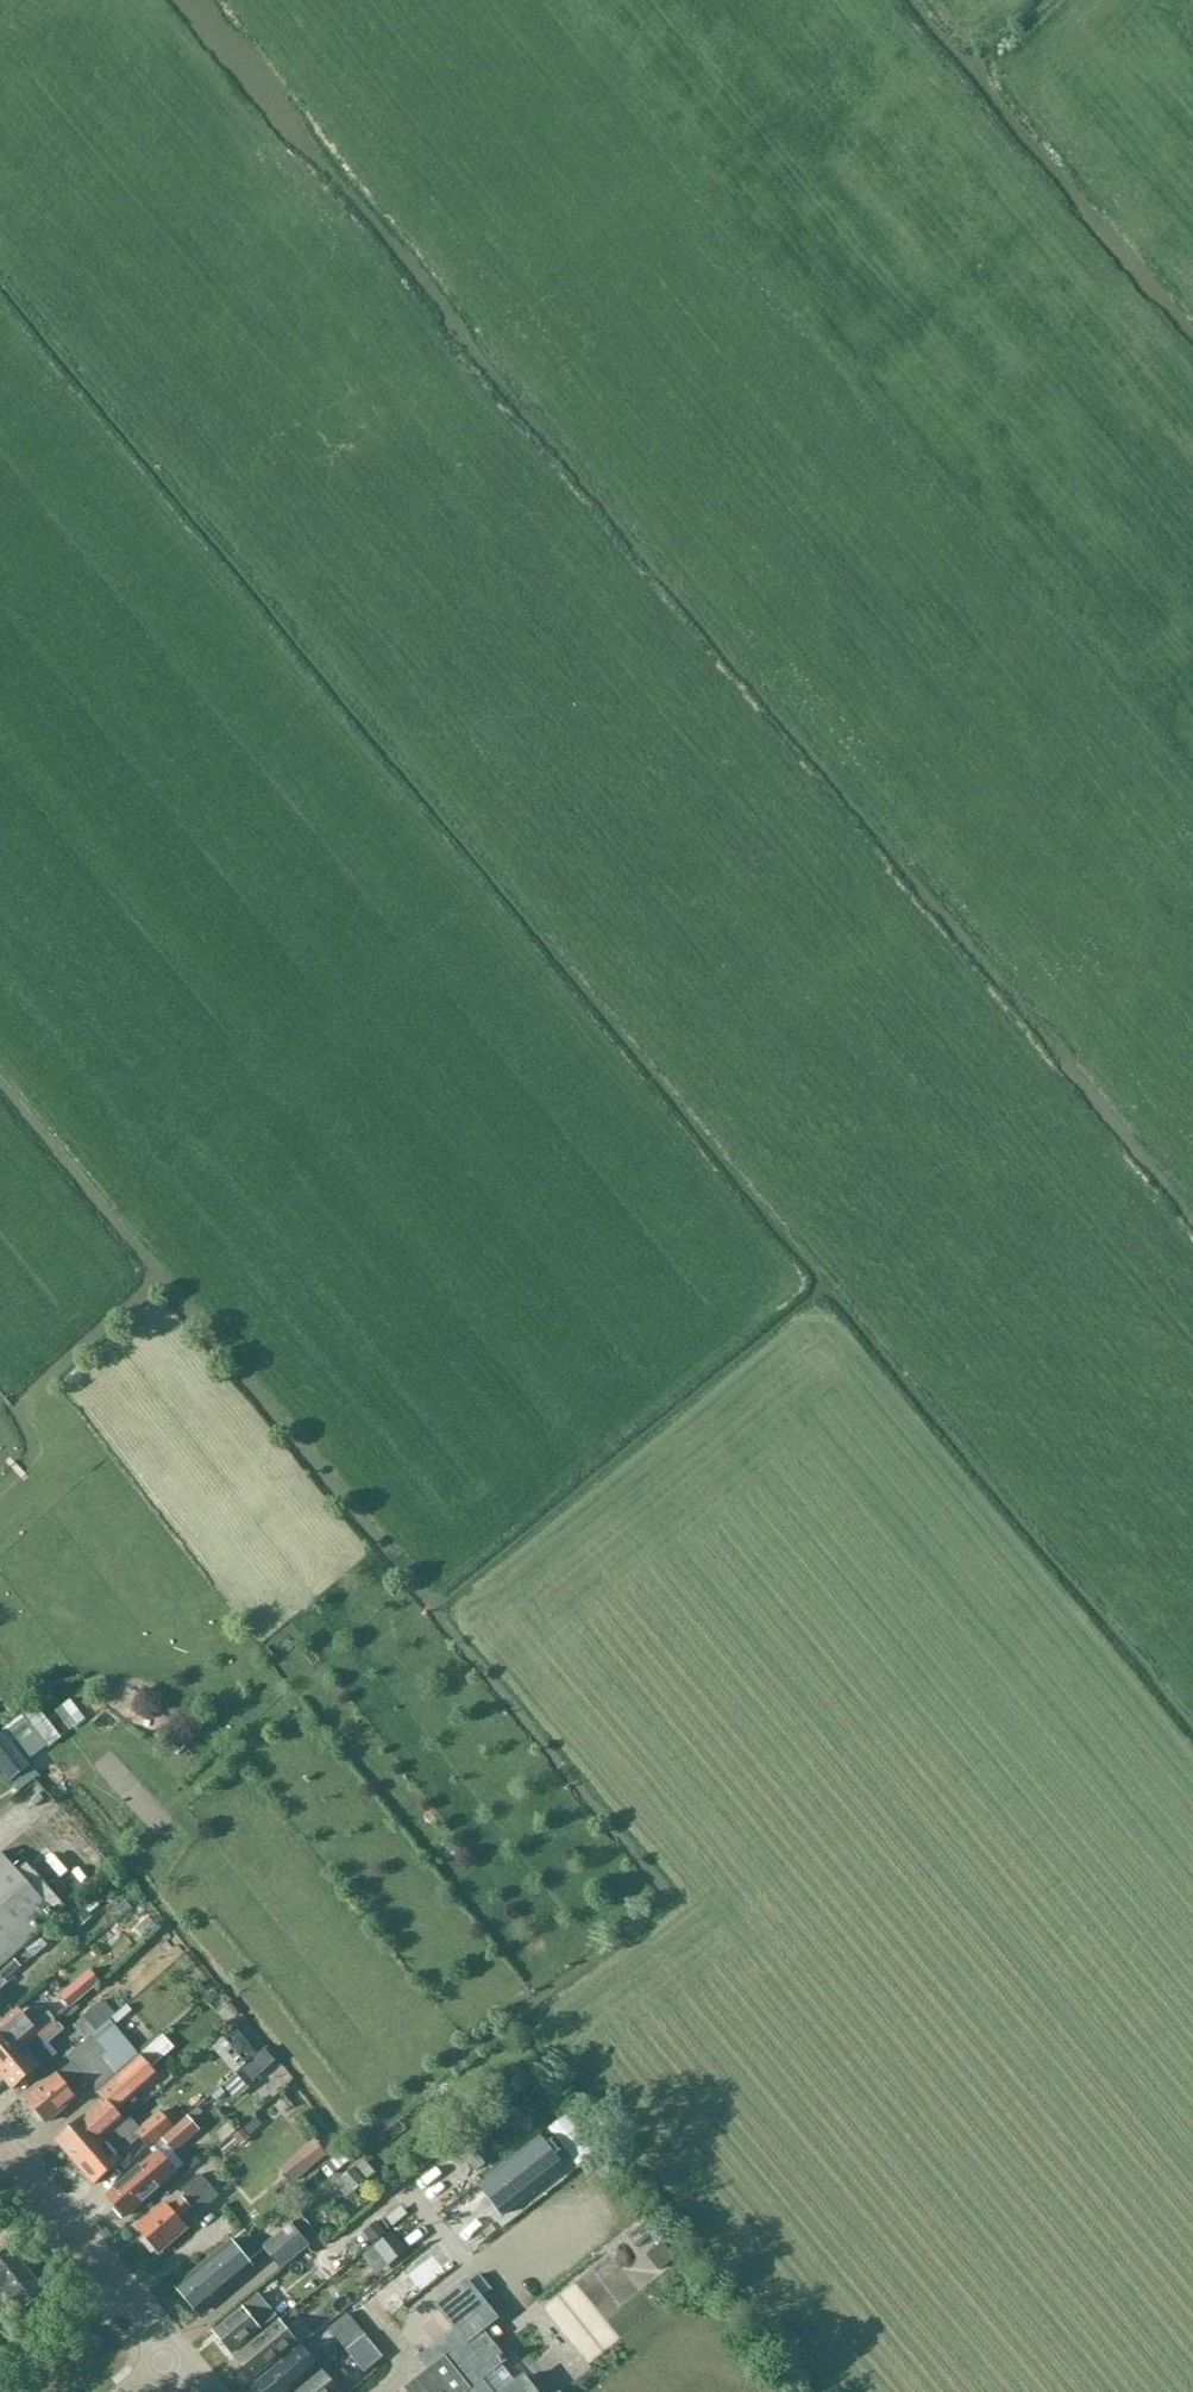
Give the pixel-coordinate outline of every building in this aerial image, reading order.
[(71,1700),(56,1711),(70,1731),(85,1719),(71,1700)] [(40,1774),(4,1730),(0,1733),(0,1770),(18,1792),(40,1774)] [(18,1872),(2,1854),(0,1855),(0,1970),(41,1934),(59,1919),(57,1917),(68,1908),(28,1864),(18,1872)] [(89,1912),(79,1901),(65,1913),(75,1925),(89,1912)] [(49,1942),(41,1934),(0,1970),(0,1992),(8,1984),(7,1982),(6,1980),(49,1942)] [(91,1970),(61,1995),(70,2007),(100,1981),(91,1970)] [(8,2003),(0,1994),(0,2009),(8,2003)] [(104,2000),(84,2018),(96,2032),(115,2014),(116,2014),(104,2000)] [(98,2094),(165,2035),(164,2033),(141,2054),(115,2025),(121,2020),(115,2014),(96,2032),(92,2036),(67,2059),(72,2065),(29,2101),(38,2111),(35,2116),(40,2122),(45,2120),(48,2124),(79,2099),(67,2085),(80,2075),(98,2094)] [(40,2036),(56,2023),(48,2014),(32,2027),(40,2036)] [(32,2027),(32,2028),(22,2017),(0,2036),(0,2069),(27,2047),(39,2037),(40,2036),(32,2027)] [(48,2045),(64,2032),(56,2023),(40,2036),(48,2045)] [(238,2072),(257,2055),(237,2031),(217,2048),(238,2072)] [(159,2078),(151,2070),(176,2047),(165,2035),(98,2094),(109,2108),(112,2106),(118,2113),(159,2078)] [(0,2069),(0,2075),(14,2091),(42,2067),(57,2055),(48,2045),(40,2036),(39,2037),(27,2047),(0,2069)] [(256,2077),(273,2061),(264,2050),(246,2066),(256,2077)] [(124,2121),(118,2113),(112,2106),(109,2108),(91,2122),(86,2117),(58,2142),(76,2164),(124,2121)] [(198,2107),(164,2139),(176,2153),(202,2129),(194,2121),(203,2112),(198,2107)] [(151,2148),(174,2129),(161,2113),(142,2130),(130,2116),(124,2121),(76,2164),(95,2186),(124,2160),(121,2156),(142,2138),(151,2148)] [(243,2129),(234,2137),(241,2146),(251,2138),(243,2129)] [(541,2135),(478,2184),(502,2215),(565,2166),(541,2135)] [(297,2182),(328,2156),(317,2142),(285,2168),(297,2182)] [(126,2217),(159,2189),(160,2190),(180,2173),(159,2150),(138,2168),(140,2170),(108,2197),(115,2205),(114,2210),(120,2217),(124,2216),(126,2217)] [(344,2151),(323,2168),(330,2177),(351,2160),(344,2152),(344,2151)] [(355,2168),(343,2178),(354,2192),(366,2182),(355,2168)] [(188,2228),(182,2220),(180,2219),(195,2205),(201,2212),(220,2196),(201,2173),(181,2190),(186,2195),(183,2197),(182,2197),(170,2207),(167,2204),(136,2230),(158,2255),(188,2228)] [(373,2245),(387,2235),(376,2222),(363,2233),(373,2245)] [(291,2223),(262,2247),(281,2270),(310,2246),(291,2223)] [(263,2252),(262,2251),(246,2232),(177,2288),(198,2313),(255,2268),(250,2262),(263,2252)] [(392,2233),(375,2246),(390,2265),(407,2251),(392,2233)] [(663,2243),(647,2255),(659,2270),(675,2258),(663,2243)] [(31,2305),(45,2293),(11,2251),(0,2259),(0,2305),(12,2319),(22,2311),(31,2305)] [(433,2255),(407,2276),(420,2293),(447,2273),(433,2255)] [(306,2301),(324,2286),(305,2264),(287,2278),(295,2288),(289,2294),(299,2306),(305,2300),(306,2301)] [(389,2306),(400,2297),(383,2276),(372,2284),(389,2306)] [(500,2319),(467,2279),(434,2305),(454,2330),(419,2357),(429,2369),(405,2388),(408,2391),(493,2391),(484,2380),(509,2361),(486,2331),(500,2319)] [(324,2323),(343,2308),(324,2286),(306,2301),(324,2323)] [(260,2296),(215,2332),(232,2353),(278,2318),(260,2296)] [(348,2352),(366,2337),(347,2314),(328,2329),(348,2352)] [(253,2378),(298,2342),(281,2322),(237,2358),(253,2378)] [(365,2373),(384,2358),(366,2337),(348,2352),(365,2373)] [(257,2384),(264,2391),(289,2391),(319,2367),(302,2346),(257,2384)] [(324,2372),(300,2391),(342,2391),(324,2372)] [(525,2375),(503,2391),(538,2391),(525,2375)]
